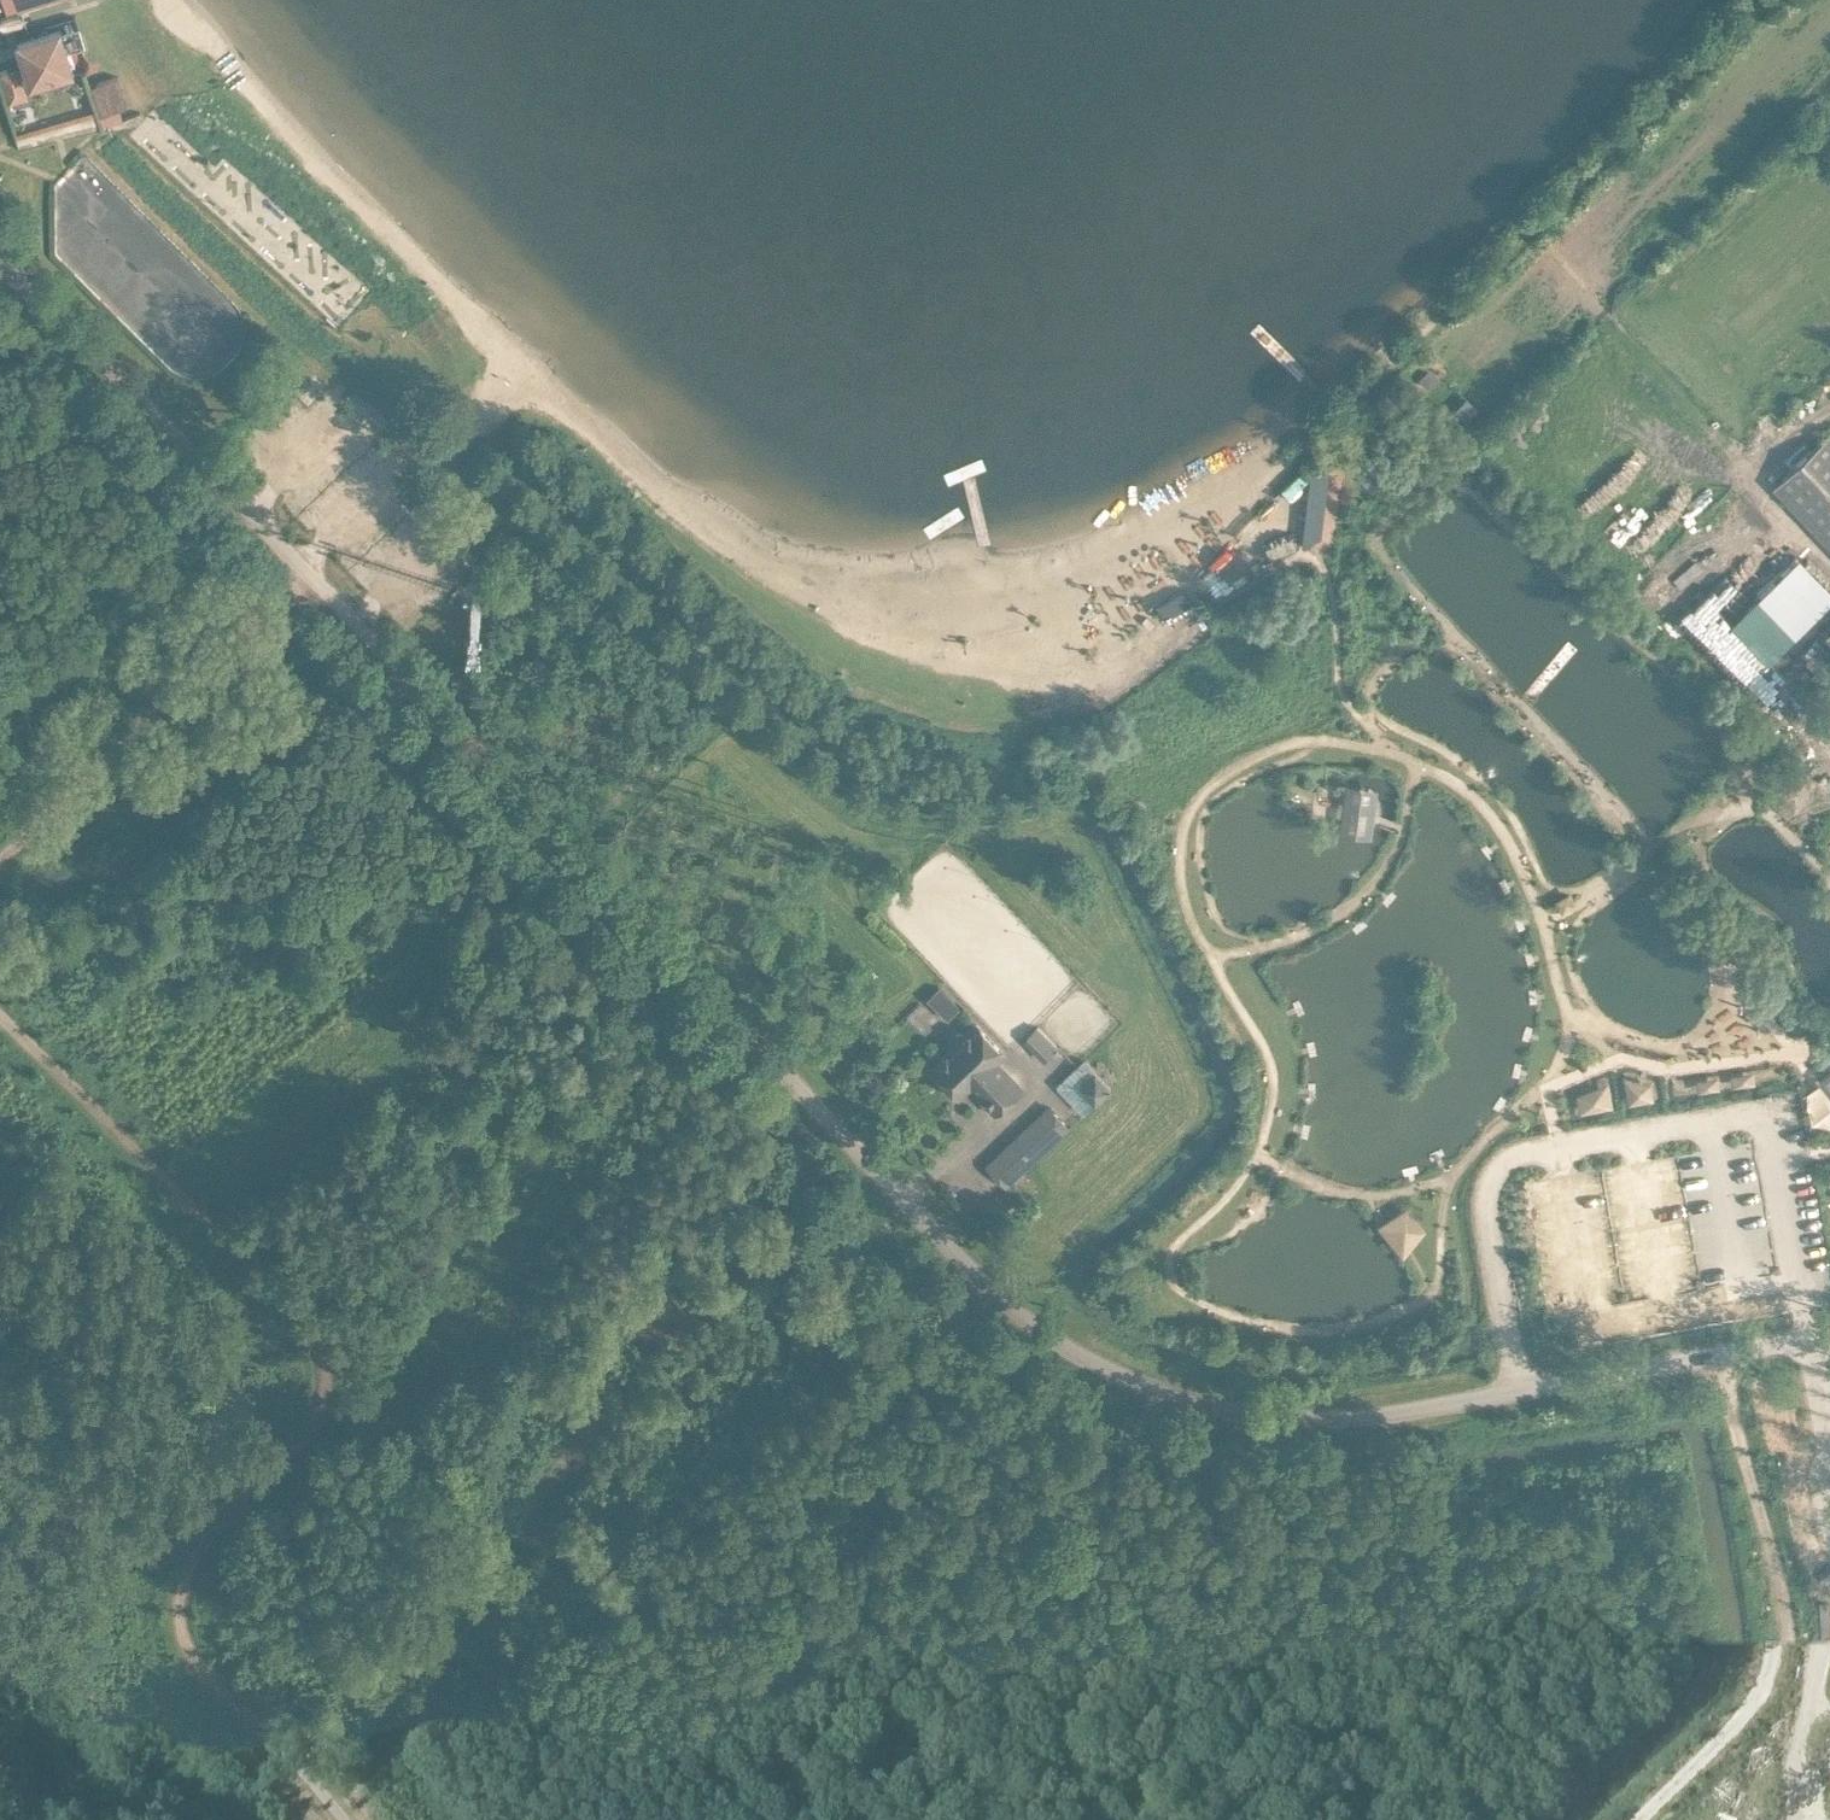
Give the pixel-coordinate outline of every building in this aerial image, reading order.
[(7,27),(20,69),(62,56),(49,14),(7,27)] [(1829,541),(1829,434),(1817,420),(1763,470),(1829,541)] [(1260,606),(1229,555),(1124,619),(1139,644),(1102,666),(1087,641),(1061,657),(1092,709),(1260,606)] [(1815,650),(1827,662),(1829,660),(1829,636),(1815,650)] [(1811,654),(1794,670),(1806,683),(1823,667),(1811,654)] [(928,972),(917,983),(936,1003),(947,992),(928,972)] [(1802,1007),(1783,985),(1763,1002),(1782,1024),(1802,1007)] [(920,1051),(947,1080),(960,1068),(966,1075),(965,1077),(983,1096),(1009,1071),(984,1045),(992,1038),(965,1009),(953,1020),(949,1017),(945,1017),(941,1019),(938,1023),(938,1028),(940,1032),(920,1051)] [(1025,1010),(1011,1024),(1032,1045),(1046,1031),(1025,1010)] [(1073,1044),(1046,1070),(1046,1072),(1071,1099),(1100,1072),(1073,1044)] [(975,1152),(994,1171),(1057,1112),(1039,1092),(975,1152)]
